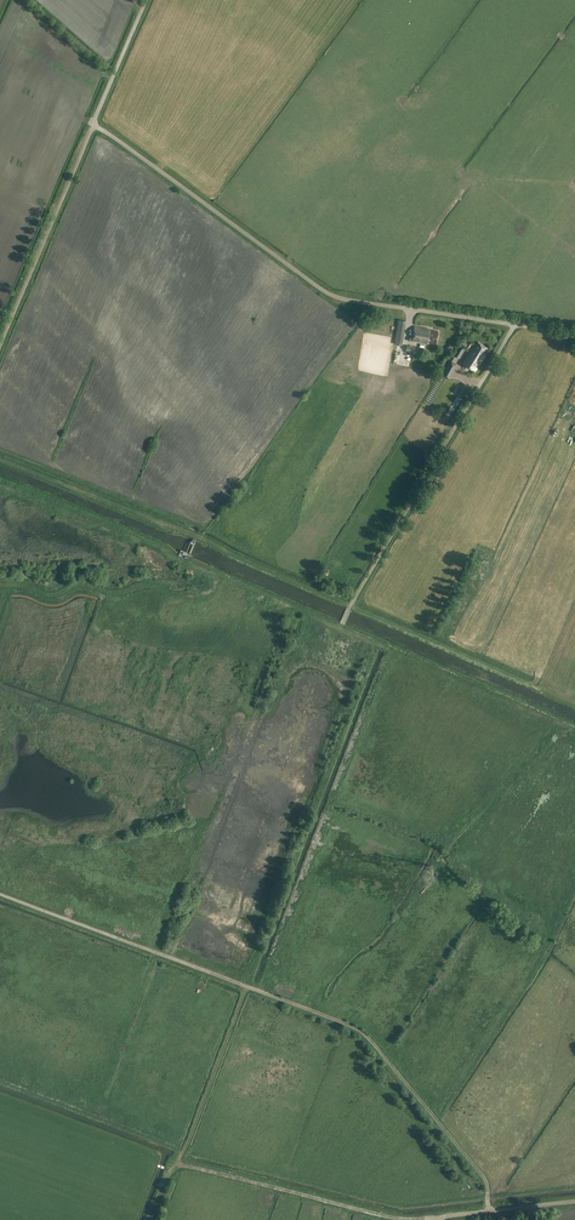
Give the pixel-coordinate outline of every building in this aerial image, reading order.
[(399,320),(395,344),(402,345),(406,321),(399,320)] [(415,326),(412,341),(429,344),(429,342),(436,344),(438,331),(429,330),(429,329),(415,326)] [(469,342),(466,346),(461,343),(454,355),(460,359),(467,347),(469,348),(472,344),(469,342)] [(462,363),(475,371),(483,359),(481,358),(488,348),(478,342),(474,348),(473,347),(462,363)] [(423,355),(424,349),(407,345),(406,351),(423,355)] [(449,345),(443,349),(446,354),(453,349),(449,345)] [(453,370),(447,367),(442,376),(448,379),(453,370)] [(449,380),(459,384),(463,375),(454,370),(449,380)] [(468,386),(464,384),(458,394),(462,397),(468,386)]
